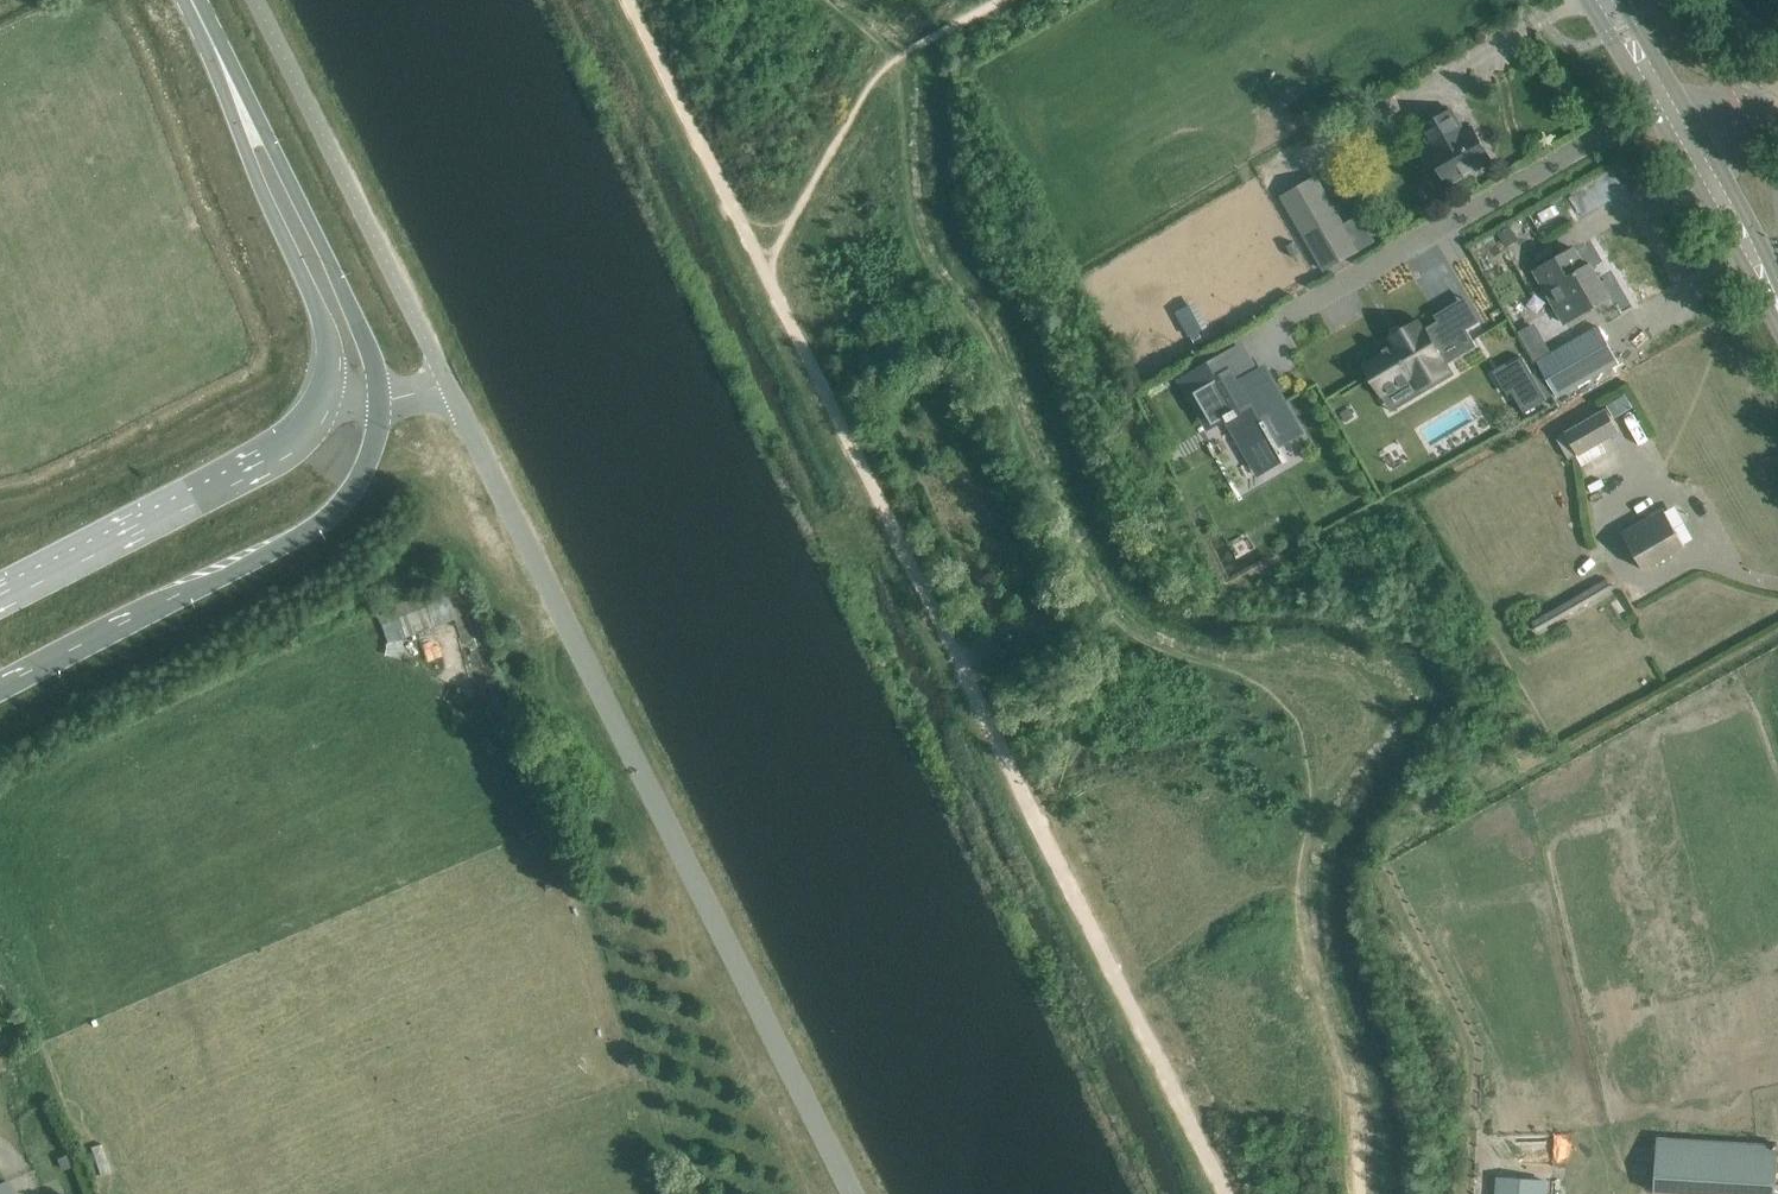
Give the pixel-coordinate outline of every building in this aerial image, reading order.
[(1452,108),(1421,127),(1433,149),(1429,152),(1448,185),(1492,159),(1474,129),(1467,134),(1452,108)] [(1336,232),(1345,227),(1316,176),(1283,195),(1325,269),(1350,255),(1336,232)] [(1509,225),(1497,232),(1504,244),(1516,237),(1509,225)] [(1565,323),(1611,297),(1591,263),(1585,266),(1574,247),(1535,270),(1565,323)] [(1395,345),(1365,363),(1383,394),(1413,376),(1420,387),(1448,370),(1445,365),(1449,363),(1477,346),(1467,328),(1451,337),(1440,319),(1438,320),(1424,328),(1419,320),(1390,337),(1395,345)] [(1552,351),(1536,360),(1537,360),(1558,398),(1620,362),(1599,324),(1552,351)] [(1522,356),(1499,370),(1513,392),(1524,412),(1548,398),(1522,356)] [(1186,377),(1213,424),(1226,416),(1229,421),(1233,418),(1263,470),(1283,459),(1285,462),(1288,460),(1279,444),(1300,432),(1271,382),(1265,386),(1257,372),(1236,383),(1221,357),(1186,377)] [(1626,394),(1607,406),(1614,418),(1632,407),(1633,407),(1626,394)] [(1620,431),(1607,409),(1566,432),(1578,454),(1620,431)] [(1623,532),(1644,569),(1685,546),(1664,508),(1623,532)] [(1538,630),(1613,587),(1607,578),(1533,621),(1538,630)] [(400,619),(383,625),(389,643),(433,627),(426,607),(399,617),(400,619)] [(1777,1149),(1777,1144),(1659,1137),(1655,1191),(1696,1193),(1775,1193),(1777,1149)] [(1497,1193),(1544,1193),(1545,1180),(1498,1178),(1497,1193)] [(0,1184),(0,1193),(17,1193),(11,1179),(0,1184)]
